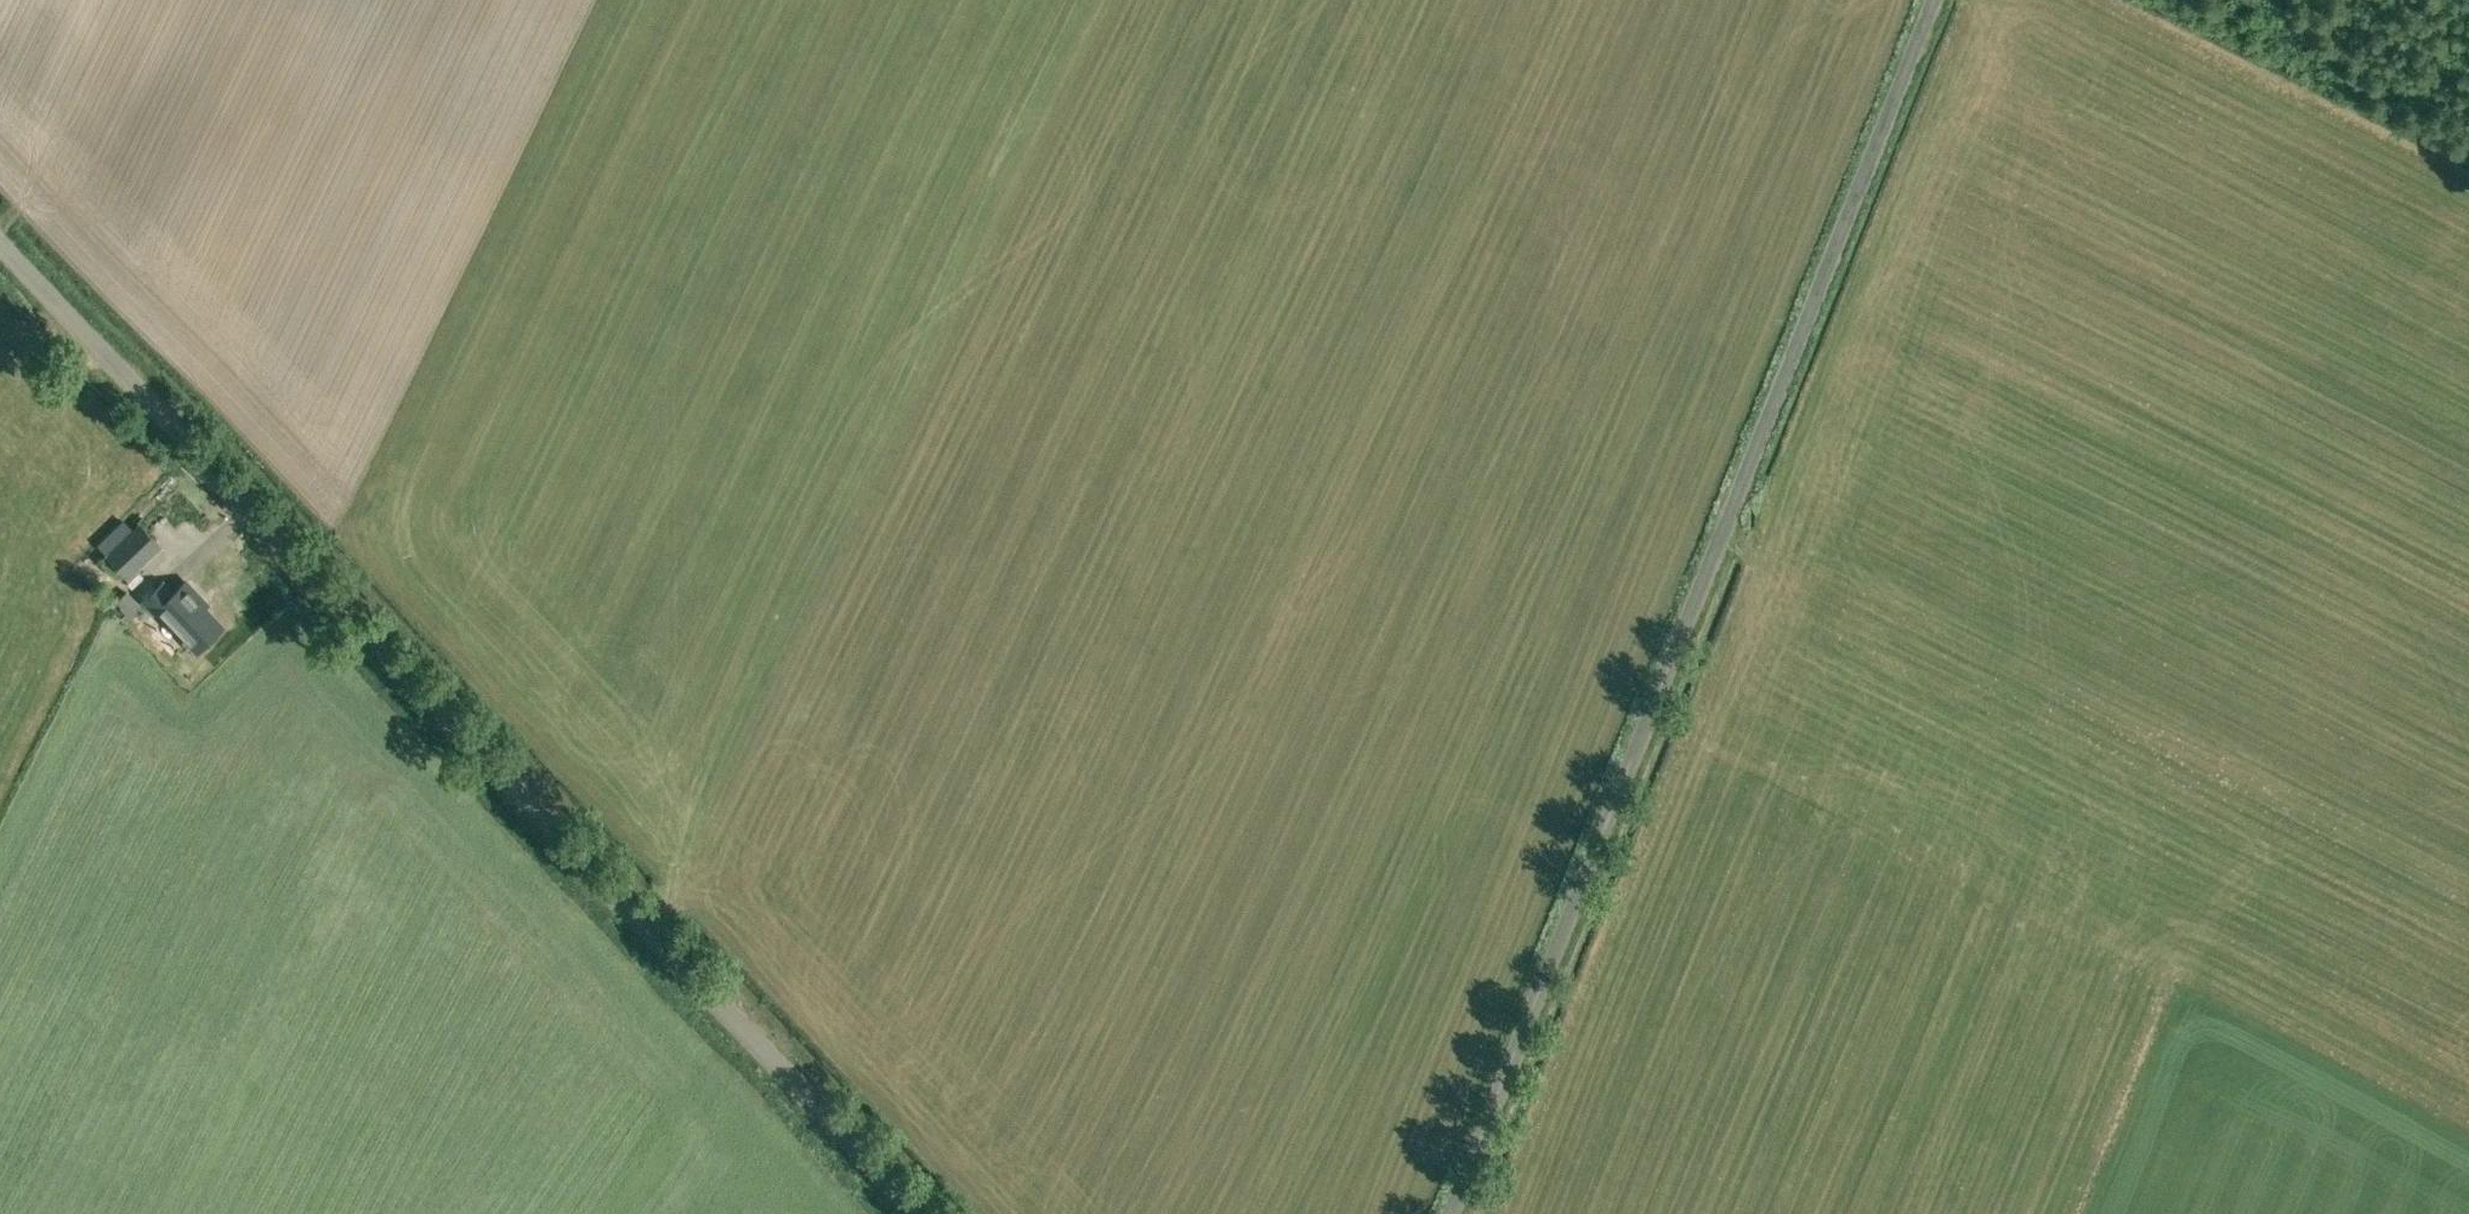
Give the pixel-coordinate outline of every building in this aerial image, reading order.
[(108,555),(128,576),(160,546),(141,525),(108,555)] [(173,593),(163,582),(145,599),(156,611),(158,608),(198,650),(223,625),(199,600),(202,597),(186,581),(173,593)] [(144,608),(127,589),(115,601),(133,619),(144,608)]
